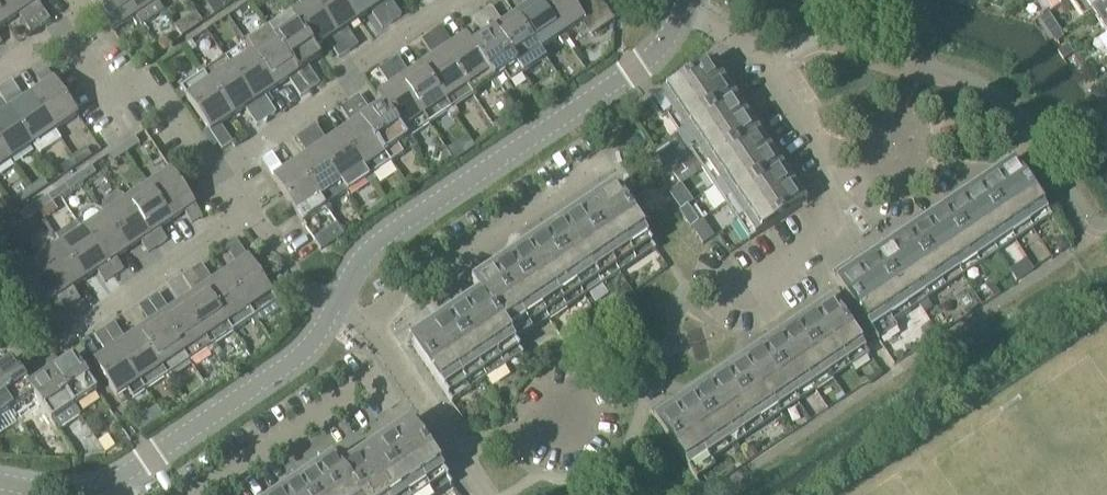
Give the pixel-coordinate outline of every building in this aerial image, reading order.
[(21,0),(0,0),(0,18),(5,25),(19,17),(30,34),(40,28),(21,0)] [(40,28),(49,21),(37,4),(43,0),(21,0),(40,28)] [(112,35),(132,21),(136,28),(139,25),(122,0),(89,0),(112,35)] [(139,25),(140,27),(163,12),(157,4),(154,0),(122,0),(139,25)] [(310,0),(296,0),(294,1),(299,10),(291,16),(290,15),(289,17),(313,51),(314,50),(326,43),(337,60),(347,54),(310,0)] [(347,54),(357,47),(345,30),(356,22),(350,13),(341,0),(310,0),(347,54)] [(390,25),(373,0),(341,0),(350,13),(356,22),(370,13),(382,31),(390,25)] [(390,25),(401,18),(389,0),(373,0),(390,25)] [(536,0),(522,0),(528,8),(515,16),(539,50),(557,38),(562,45),(565,42),(536,0)] [(565,42),(568,40),(564,34),(581,22),(590,35),(612,21),(597,0),(536,0),(565,42)] [(1070,1),(1082,21),(1091,14),(1106,4),(1106,0),(1072,0),(1070,1)] [(1106,32),(1106,4),(1091,14),(1105,34),(1106,32)] [(491,7),(481,13),(522,74),(540,62),(543,66),(548,63),(515,16),(502,25),(491,7)] [(267,31),(309,92),(319,85),(308,69),(321,60),(314,50),(313,51),(289,17),(290,15),(288,11),(283,14),(286,19),(267,31)] [(522,74),(481,13),(471,20),(483,37),(471,45),(470,46),(481,62),(494,81),(495,80),(504,74),(509,83),(522,74)] [(1048,15),(1040,22),(1048,33),(1052,40),(1061,34),(1048,15)] [(183,25),(175,30),(175,31),(180,39),(181,38),(188,33),(183,25)] [(432,34),(473,95),(490,83),(493,87),(498,84),(495,80),(494,81),(481,62),(470,46),(471,45),(465,37),(452,46),(440,28),(432,34)] [(175,30),(167,36),(172,44),(180,39),(175,31),(175,30)] [(242,42),(275,91),(288,82),(300,99),(309,92),(267,31),(250,43),(247,39),(242,42)] [(473,95),(432,34),(421,41),(433,59),(421,67),(454,114),(457,112),(454,108),(473,95)] [(275,91),(242,42),(240,44),(243,48),(224,61),(265,122),(275,115),(264,98),(275,91)] [(749,241),(807,202),(724,80),(730,76),(717,57),(648,103),(649,105),(655,101),(666,119),(672,115),(754,235),(748,239),(749,241)] [(454,114),(421,67),(409,75),(397,58),(388,64),(429,124),(446,113),(449,117),(454,114)] [(199,71),(232,120),(245,111),(256,128),(265,122),(224,61),(207,72),(204,68),(199,71)] [(408,144),(413,141),(410,137),(429,124),(388,64),(378,71),(389,88),(376,97),(382,106),(383,105),(393,120),(405,140),(408,144)] [(31,97),(55,132),(77,117),(46,71),(35,78),(43,89),(31,97)] [(232,120),(199,71),(196,74),(199,78),(180,91),(221,152),(232,144),(220,127),(232,120)] [(0,89),(0,99),(39,156),(61,141),(55,132),(31,97),(24,102),(11,82),(0,89)] [(350,104),(390,163),(403,155),(397,146),(405,140),(393,120),(383,105),(382,106),(370,114),(359,97),(350,104)] [(1,101),(0,102),(0,146),(11,162),(33,147),(1,101)] [(390,163),(350,104),(340,110),(352,128),(339,136),(371,182),(375,180),(372,176),(390,163)] [(492,123),(498,132),(509,124),(503,116),(492,123)] [(307,133),(348,194),(365,182),(367,185),(371,182),(339,136),(327,144),(316,127),(307,133)] [(348,194),(307,133),(296,140),(308,157),(295,166),(328,214),(332,211),(329,207),(348,194)] [(121,149),(125,155),(139,146),(134,140),(121,149)] [(458,142),(447,149),(455,161),(466,154),(458,142)] [(11,162),(0,146),(0,169),(11,162)] [(125,155),(121,149),(108,158),(112,164),(125,155)] [(74,161),(78,167),(91,158),(87,152),(74,161)] [(328,214),(295,166),(284,174),(272,157),(261,164),(303,225),(321,213),(324,217),(328,214)] [(833,273),(879,342),(881,341),(880,340),(897,328),(894,323),(894,322),(911,311),(907,306),(1046,212),(1050,218),(1052,217),(1013,160),(856,266),(852,260),(833,273)] [(78,167),(74,161),(60,170),(65,177),(78,167)] [(78,178),(82,184),(95,176),(90,170),(78,178)] [(148,188),(172,223),(183,215),(191,226),(201,218),(171,173),(148,188)] [(82,184),(78,178),(64,188),(68,194),(82,184)] [(30,190),(35,197),(47,188),(43,181),(30,190)] [(172,223),(148,188),(126,203),(157,248),(166,242),(159,231),(172,223)] [(654,252),(656,251),(613,188),(491,270),(487,265),(468,278),(479,294),(409,341),(452,404),(454,403),(449,397),(519,350),(512,340),(650,246),(654,252)] [(35,197),(30,190),(16,199),(21,206),(35,197)] [(123,197),(116,195),(101,205),(101,212),(105,217),(128,252),(140,244),(147,255),(157,248),(126,203),(123,197)] [(34,208),(39,214),(51,206),(47,199),(34,208)] [(39,214),(34,208),(20,217),(25,224),(39,214)] [(128,252),(105,217),(103,218),(100,213),(94,211),(87,210),(79,216),(78,222),(78,229),(81,234),(83,232),(113,278),(123,271),(115,261),(128,252)] [(707,226),(703,220),(691,228),(696,234),(707,226)] [(0,228),(0,247),(10,241),(1,228),(0,228)] [(61,247),(84,282),(97,274),(104,284),(113,278),(83,232),(81,234),(61,247)] [(1057,240),(1056,246),(1059,252),(1069,246),(1062,236),(1057,240)] [(225,276),(257,324),(261,322),(257,317),(277,304),(236,244),(226,251),(238,268),(225,276)] [(39,262),(70,307),(79,301),(72,290),(84,282),(61,247),(39,262)] [(1034,270),(1026,258),(1013,267),(1021,278),(1034,270)] [(70,307),(39,262),(16,278),(39,312),(53,303),(60,314),(70,307)] [(257,324),(225,276),(212,285),(201,268),(191,274),(231,335),(250,322),(253,327),(257,324)] [(231,335),(191,274),(181,281),(193,298),(181,306),(213,354),(217,351),(214,346),(231,335)] [(631,294),(625,285),(617,291),(623,300),(631,294)] [(213,354),(181,306),(169,314),(157,296),(147,303),(188,363),(206,351),(209,356),(213,354)] [(933,309),(925,297),(917,302),(925,314),(933,309)] [(670,398),(650,411),(697,480),(698,479),(695,473),(712,461),(708,456),(864,350),(868,356),(870,355),(830,298),(673,404),(670,398)] [(188,363),(147,303),(138,310),(149,327),(137,335),(170,383),(173,380),(170,375),(188,363)] [(605,311),(599,303),(591,309),(596,317),(605,311)] [(939,335),(930,322),(920,329),(928,342),(939,335)] [(170,383),(137,335),(126,343),(114,326),(104,332),(145,392),(162,381),(166,385),(170,383)] [(145,392),(104,332),(94,339),(106,356),(93,365),(118,403),(129,396),(132,401),(145,392)] [(43,365),(77,416),(81,413),(77,407),(96,394),(73,359),(60,368),(53,359),(43,365)] [(29,389),(10,362),(0,369),(0,396),(16,419),(20,416),(16,410),(34,398),(29,389)] [(40,381),(29,389),(34,398),(58,433),(79,418),(77,416),(43,365),(34,371),(40,381)] [(0,396),(0,421),(9,414),(13,421),(16,419),(0,396)] [(146,418),(136,425),(141,433),(152,426),(146,418)] [(452,485),(409,422),(340,469),(329,453),(310,466),(313,472),(278,494),(437,494),(452,485)] [(125,445),(118,429),(97,438),(103,454),(125,445)] [(758,454),(752,446),(744,452),(749,460),(758,454)]
